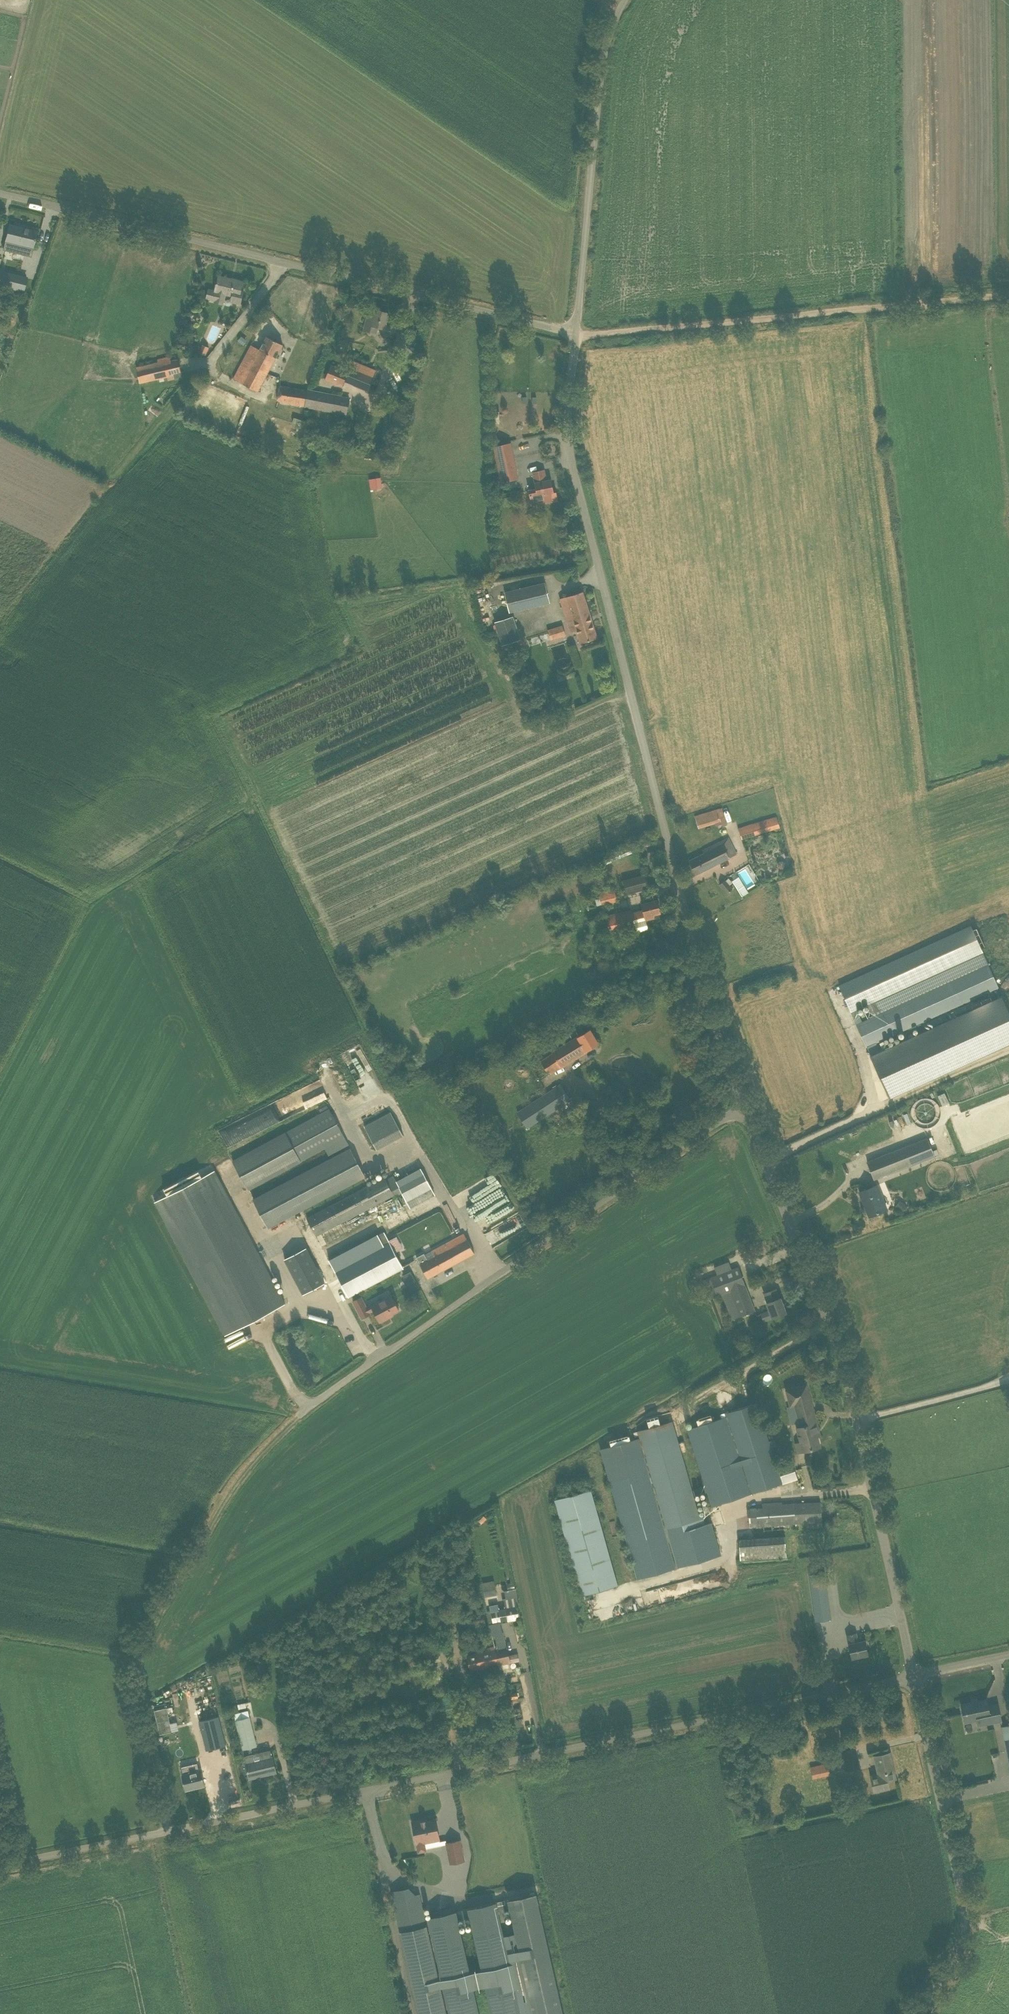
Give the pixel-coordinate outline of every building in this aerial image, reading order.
[(9,225),(3,250),(11,252),(30,257),(37,231),(9,225)] [(4,271),(0,285),(24,291),(27,276),(4,271)] [(244,291),(241,290),(243,282),(242,282),(242,283),(235,281),(235,280),(219,276),(215,291),(208,289),(206,298),(215,300),(215,302),(222,304),(225,294),(232,296),(231,299),(233,302),(241,304),(244,291)] [(396,331),(398,324),(387,321),(389,313),(376,310),(375,315),(368,313),(364,329),(373,332),(374,326),(385,329),(385,328),(396,331)] [(257,391),(283,345),(267,336),(260,349),(252,344),(233,378),(257,391)] [(206,355),(209,347),(202,345),(199,352),(206,355)] [(158,362),(137,367),(140,383),(167,377),(168,381),(183,377),(182,373),(183,373),(179,358),(172,360),(171,355),(157,358),(158,362)] [(344,385),(346,380),(369,390),(377,371),(354,361),(349,372),(333,365),(327,378),(344,385)] [(278,400),(305,405),(308,390),(308,387),(297,385),(297,384),(287,382),(287,386),(281,385),(278,400)] [(319,392),(308,390),(305,405),(347,413),(350,398),(319,392)] [(189,396),(181,415),(187,417),(195,399),(189,396)] [(511,443),(494,447),(502,482),(518,478),(511,443)] [(551,480),(546,481),(544,470),(533,472),(535,483),(536,489),(529,490),(532,504),(546,501),(546,502),(558,500),(556,492),(554,492),(551,480)] [(545,583),(505,592),(510,612),(549,603),(545,583)] [(560,599),(569,629),(570,633),(577,631),(581,643),(597,638),(583,591),(560,599)] [(513,616),(495,622),(503,645),(505,653),(518,649),(515,641),(521,639),(513,616)] [(552,639),(565,635),(562,626),(549,630),(552,639)] [(722,808),(705,813),(695,816),(699,828),(708,825),(715,823),(716,825),(716,826),(722,825),(723,826),(727,824),(724,812),(722,808)] [(742,839),(779,828),(776,817),(739,828),(742,839)] [(729,837),(720,842),(702,850),(704,853),(689,860),(696,874),(728,859),(727,859),(737,854),(729,837)] [(646,874),(623,880),(627,893),(650,887),(646,874)] [(743,895),(749,892),(739,876),(733,881),(743,895)] [(733,889),(725,880),(720,884),(727,893),(733,889)] [(602,905),(617,901),(614,888),(598,893),(602,905)] [(648,929),(646,919),(654,917),(653,914),(661,912),(657,900),(642,904),(643,910),(631,913),(631,910),(607,916),(610,929),(634,922),(637,932),(648,929)] [(839,987),(871,1056),(889,1097),(889,1098),(890,1097),(889,1097),(1008,1043),(1008,1012),(1002,996),(1001,996),(1002,997),(992,1001),(990,996),(971,1005),(974,1009),(957,1017),(955,1014),(971,1007),(969,1003),(947,1013),(949,1017),(953,1015),(954,1018),(889,1048),(878,1023),(991,972),(970,927),(839,987)] [(541,1061),(544,1066),(549,1074),(562,1066),(561,1066),(586,1050),(599,1043),(590,1029),(578,1037),(553,1052),(541,1061)] [(528,1127),(571,1099),(561,1084),(518,1112),(528,1127)] [(360,1096),(372,1095),(371,1085),(359,1087),(360,1096)] [(249,1189),(301,1161),(325,1148),(329,1155),(349,1144),(330,1109),(328,1105),(320,1109),(322,1114),(234,1160),(249,1189)] [(403,1135),(391,1111),(364,1126),(377,1150),(403,1135)] [(224,1146),(246,1139),(240,1122),(218,1129),(224,1146)] [(934,1155),(927,1138),(867,1162),(874,1179),(907,1166),(934,1155)] [(268,1227),(365,1176),(350,1148),(253,1199),(268,1227)] [(421,1167),(396,1180),(402,1192),(411,1208),(435,1195),(421,1167)] [(215,1170),(155,1202),(225,1335),(285,1303),(215,1170)] [(478,1180),(479,1192),(495,1190),(494,1179),(478,1180)] [(377,1184),(299,1225),(317,1260),(324,1257),(321,1251),(392,1213),(377,1184)] [(887,1209),(877,1185),(860,1192),(869,1216),(887,1209)] [(471,1208),(477,1222),(512,1206),(506,1193),(471,1208)] [(895,1206),(902,1212),(907,1206),(900,1200),(895,1206)] [(417,1257),(428,1278),(475,1253),(464,1234),(427,1254),(426,1253),(417,1257)] [(335,1270),(344,1288),(348,1297),(403,1268),(399,1259),(390,1241),(335,1270)] [(306,1247),(285,1258),(303,1294),(325,1283),(306,1247)] [(722,1294),(724,1300),(732,1320),(755,1311),(739,1267),(732,1269),(729,1261),(715,1266),(718,1275),(702,1280),(709,1299),(722,1294)] [(419,1287),(411,1271),(403,1275),(411,1291),(419,1287)] [(776,1289),(767,1292),(763,1293),(769,1310),(761,1313),(763,1321),(786,1312),(780,1297),(779,1298),(776,1289)] [(368,1307),(362,1296),(353,1301),(362,1318),(370,1314),(369,1312),(374,1310),(380,1322),(388,1318),(387,1316),(399,1309),(392,1295),(368,1307)] [(797,1427),(803,1451),(820,1446),(816,1430),(819,1429),(806,1384),(786,1390),(791,1406),(795,1404),(801,1426),(797,1427)] [(726,1416),(751,1493),(797,1478),(792,1462),(775,1467),(756,1403),(725,1413),(726,1416)] [(726,1416),(698,1425),(697,1421),(692,1423),(694,1427),(688,1429),(712,1506),(751,1493),(726,1416)] [(702,1525),(700,1518),(673,1421),(661,1425),(660,1420),(648,1423),(649,1428),(638,1431),(640,1438),(601,1450),(637,1579),(721,1555),(711,1522),(702,1525)] [(555,1499),(582,1595),(618,1585),(591,1489),(555,1499)] [(804,1505),(804,1502),(782,1504),(782,1502),(765,1503),(766,1508),(748,1509),(749,1526),(751,1526),(757,1525),(757,1531),(806,1528),(823,1527),(823,1525),(822,1506),(822,1504),(804,1505)] [(785,1536),(739,1539),(741,1560),(786,1556),(785,1536)] [(825,1571),(809,1574),(816,1621),(831,1619),(825,1571)] [(494,1580),(482,1581),(483,1595),(495,1594),(494,1580)] [(520,1619),(517,1596),(504,1598),(505,1607),(507,1621),(513,1620),(520,1619)] [(489,1624),(495,1623),(500,1622),(502,1622),(500,1613),(499,1608),(487,1610),(489,1624)] [(484,1611),(467,1613),(468,1627),(486,1625),(484,1611)] [(498,1650),(497,1650),(500,1664),(519,1660),(517,1653),(508,1654),(503,1632),(495,1634),(498,1650)] [(856,1633),(848,1635),(849,1643),(849,1644),(852,1657),(868,1654),(865,1640),(858,1642),(856,1633)] [(485,1650),(483,1650),(467,1654),(470,1670),(500,1664),(497,1650),(495,1650),(494,1646),(485,1648),(485,1650)] [(442,1665),(433,1666),(435,1683),(444,1682),(442,1665)] [(199,1704),(200,1709),(218,1705),(215,1693),(205,1695),(206,1702),(199,1704)] [(987,1699),(962,1704),(965,1721),(977,1719),(979,1726),(993,1723),(993,1722),(1001,1720),(998,1704),(988,1706),(987,1699)] [(241,1710),(249,1709),(248,1701),(240,1703),(241,1710)] [(167,1707),(155,1710),(160,1733),(172,1731),(170,1723),(167,1707)] [(257,1745),(251,1716),(249,1716),(248,1710),(234,1713),(243,1748),(257,1745)] [(226,1745),(219,1716),(199,1721),(207,1750),(226,1745)] [(845,1759),(857,1758),(856,1748),(844,1749),(845,1759)] [(271,1749),(259,1752),(244,1755),(246,1762),(250,1778),(276,1772),(271,1749)] [(875,1756),(878,1773),(869,1775),(873,1793),(890,1789),(888,1780),(896,1778),(890,1752),(875,1756)] [(820,1765),(809,1765),(810,1777),(821,1776),(820,1765)] [(202,1769),(182,1773),(186,1789),(205,1785),(202,1769)] [(421,1822),(421,1820),(412,1821),(417,1844),(419,1852),(426,1850),(426,1848),(425,1847),(441,1844),(440,1841),(436,1819),(426,1821),(421,1822)] [(464,1860),(460,1840),(447,1842),(451,1863),(464,1860)] [(395,1909),(419,2013),(447,2013),(426,1925),(425,1918),(419,1893),(393,1899),(395,1909)] [(535,1893),(510,1899),(498,1901),(425,1918),(426,1925),(430,1924),(450,2013),(480,2013),(459,1919),(470,1917),(491,2013),(561,2013),(535,1893)]
